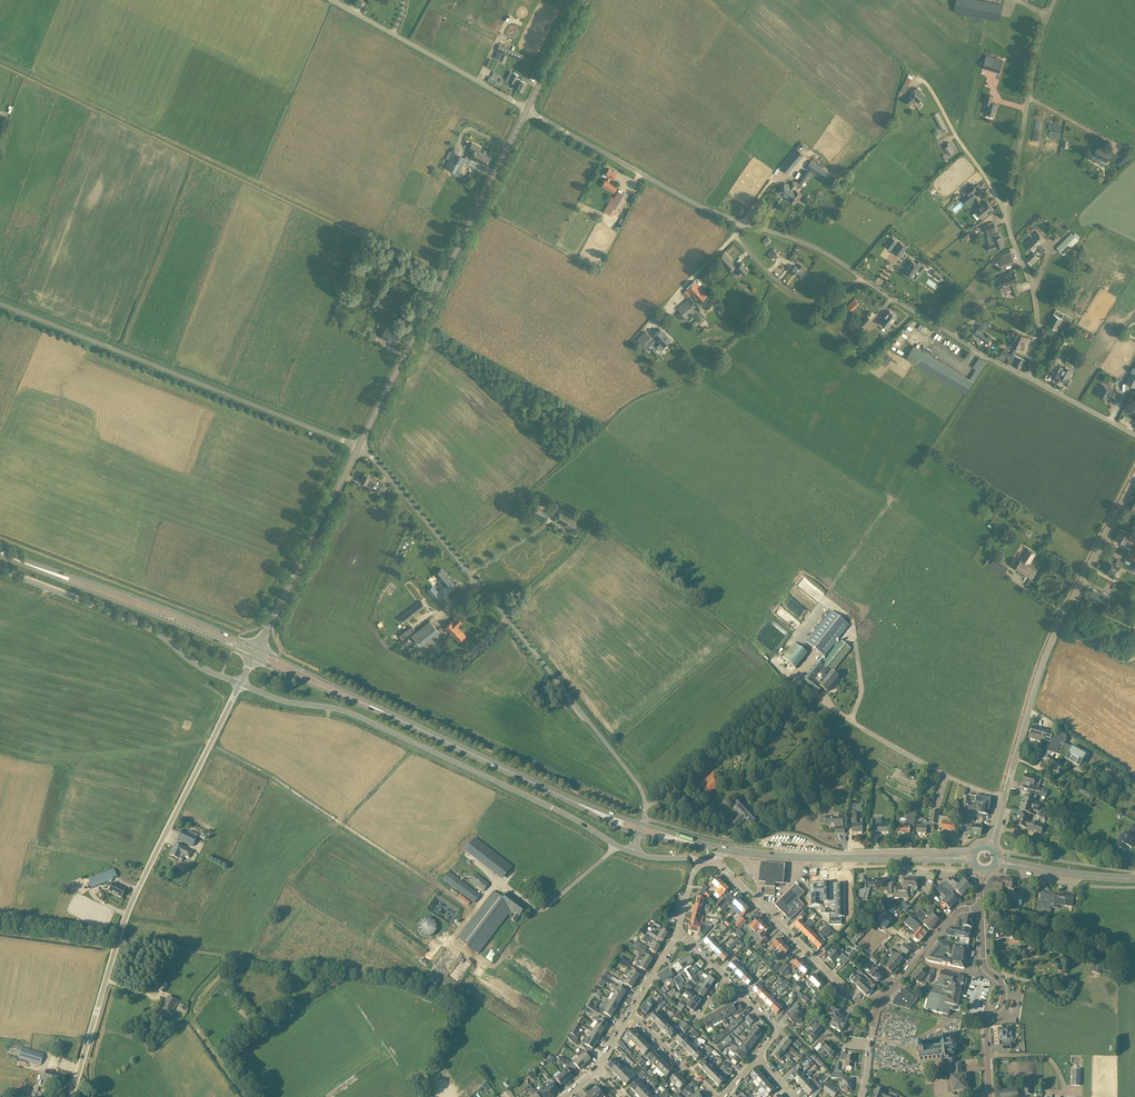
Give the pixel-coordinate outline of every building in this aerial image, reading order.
[(954,12),(1000,21),(1003,5),(981,0),(956,0),(954,12)] [(1000,73),(1004,60),(987,55),(983,68),(1000,73)] [(484,66),(481,73),(484,74),(482,78),(494,83),(496,79),(492,77),(494,70),(484,66)] [(510,71),(506,79),(514,83),(515,83),(518,84),(516,88),(522,91),(526,83),(520,80),(517,78),(519,75),(510,71)] [(909,74),(901,92),(904,93),(905,91),(906,91),(913,76),(909,74)] [(910,105),(913,102),(914,104),(917,101),(918,102),(924,96),(920,92),(921,91),(917,88),(905,100),(910,105)] [(997,104),(992,103),(994,96),(986,93),(984,103),(989,104),(986,113),(994,116),(997,104)] [(942,130),(944,129),(936,114),(934,115),(942,130)] [(944,148),(945,150),(942,152),(944,155),(947,153),(948,155),(954,151),(949,142),(946,144),(947,145),(944,148)] [(486,156),(486,155),(478,151),(480,147),(472,143),(469,149),(473,152),(470,157),(482,163),(486,165),(490,158),(486,156)] [(1098,145),(1093,155),(1106,161),(1107,159),(1111,152),(1111,151),(1108,150),(1107,152),(1101,149),(1102,147),(1098,145)] [(785,175),(787,173),(788,174),(805,156),(808,152),(801,146),(781,167),(779,170),(785,175)] [(444,167),(455,173),(454,176),(456,177),(466,158),(462,157),(465,152),(454,147),(444,167)] [(1115,160),(1116,161),(1121,166),(1130,156),(1124,151),(1119,156),(1115,160)] [(825,181),(830,173),(811,160),(806,168),(825,181)] [(605,174),(607,176),(601,186),(613,193),(617,186),(609,181),(611,178),(613,179),(616,173),(608,168),(605,174)] [(797,181),(802,184),(810,173),(805,170),(797,181)] [(802,194),(795,189),(798,184),(793,181),(790,185),(786,183),(780,192),(789,199),(796,204),(802,194)] [(967,193),(962,197),(965,202),(971,198),(973,200),(977,197),(974,194),(977,191),(972,184),(965,190),(967,193)] [(605,210),(614,214),(624,195),(618,191),(615,197),(612,196),(605,210)] [(974,210),(982,219),(994,210),(986,201),(974,210)] [(994,239),(995,243),(987,245),(989,251),(997,248),(1004,246),(1001,236),(999,232),(997,233),(996,229),(994,222),(993,222),(993,221),(987,222),(988,224),(985,225),(987,232),(991,231),(994,239)] [(971,231),(961,238),(965,243),(974,235),(971,231)] [(1046,249),(1041,244),(1045,240),(1037,232),(1025,243),(1034,251),(1037,249),(1042,253),(1046,249)] [(1079,240),(1071,232),(1069,234),(1071,236),(1068,239),(1067,237),(1056,247),(1064,255),(1079,240)] [(771,241),(768,237),(763,241),(766,245),(771,241)] [(892,237),(885,247),(891,250),(898,240),(892,237)] [(893,252),(900,257),(907,247),(900,242),(893,252)] [(779,255),(773,249),(772,247),(769,250),(771,251),(768,253),(774,260),(779,255)] [(724,251),(716,259),(728,272),(736,265),(724,251)] [(1039,259),(1033,251),(1025,258),(1032,266),(1039,259)] [(1010,252),(998,258),(1002,267),(1015,262),(1010,252)] [(909,265),(905,272),(911,277),(914,273),(915,274),(920,266),(911,260),(908,264),(909,265)] [(737,267),(739,270),(736,273),(739,276),(742,274),(743,274),(748,270),(742,263),(737,267)] [(799,265),(797,267),(795,266),(791,271),(799,277),(803,272),(801,270),(803,268),(799,265)] [(935,270),(932,274),(939,280),(942,275),(935,270)] [(1019,292),(1015,283),(1018,282),(1014,271),(1000,276),(996,278),(1002,292),(1010,289),(1013,294),(1019,292)] [(703,278),(709,284),(713,280),(707,274),(703,278)] [(686,289),(687,290),(684,293),(688,298),(692,295),(698,303),(707,295),(694,281),(686,289)] [(677,309),(686,319),(689,322),(694,317),(692,314),(698,309),(689,298),(677,309)] [(854,299),(846,307),(851,312),(860,304),(854,299)] [(380,314),(381,313),(385,304),(381,302),(376,311),(380,314)] [(1056,309),(1053,314),(1047,325),(1057,330),(1063,319),(1070,323),(1073,318),(1056,309)] [(897,317),(889,310),(880,322),(888,328),(897,317)] [(836,317),(840,322),(844,318),(840,313),(836,317)] [(857,336),(872,320),(867,315),(852,331),(857,336)] [(399,334),(391,329),(394,323),(389,320),(389,321),(386,320),(383,325),(386,327),(381,337),(394,344),(399,334)] [(983,333),(988,324),(982,320),(976,328),(983,333)] [(664,348),(663,347),(670,339),(660,329),(653,336),(660,343),(657,346),(661,351),(664,348)] [(972,333),(973,334),(971,337),(978,341),(977,343),(979,344),(980,345),(981,344),(982,343),(981,342),(981,341),(980,341),(981,339),(988,344),(991,339),(977,329),(976,330),(974,329),(972,333)] [(368,336),(375,339),(378,335),(370,331),(368,336)] [(646,349),(655,341),(645,331),(636,340),(646,349)] [(1011,336),(1015,337),(1012,345),(1010,344),(1009,347),(1006,346),(1005,349),(1009,353),(1012,354),(1014,355),(1017,348),(1023,350),(1025,345),(1023,344),(1024,341),(1026,342),(1028,337),(1013,331),(1011,336)] [(906,359),(965,394),(974,382),(987,362),(983,359),(969,379),(913,346),(906,359)] [(1025,360),(1012,354),(1009,353),(1005,349),(1002,354),(1008,357),(1008,358),(1008,360),(1009,360),(1008,363),(1021,369),(1025,360)] [(1133,368),(1132,367),(1130,371),(1132,372),(1126,383),(1134,387),(1134,365),(1133,368)] [(1068,374),(1070,371),(1064,368),(1063,371),(1060,369),(1055,379),(1066,385),(1071,376),(1068,374)] [(1120,394),(1112,389),(1104,385),(1098,395),(1106,399),(1107,397),(1116,401),(1120,394)] [(366,484),(368,482),(374,485),(373,487),(375,489),(374,492),(380,495),(386,484),(379,481),(370,477),(364,473),(360,481),(366,484)] [(548,513),(536,506),(530,515),(542,522),(548,513)] [(573,530),(578,520),(571,516),(571,515),(561,509),(554,521),(565,527),(565,526),(573,530)] [(1125,543),(1134,548),(1134,546),(1134,536),(1121,529),(1116,539),(1125,543)] [(1036,570),(1029,565),(1037,554),(1028,548),(1021,560),(1015,569),(1030,579),(1036,570)] [(1129,550),(1127,554),(1130,556),(1129,558),(1133,561),(1134,557),(1134,553),(1129,550)] [(994,558),(988,567),(1002,576),(1008,567),(994,558)] [(1112,574),(1114,575),(1117,570),(1118,570),(1120,567),(1121,567),(1121,566),(1134,573),(1134,570),(1134,568),(1131,565),(1132,563),(1127,560),(1126,563),(1117,559),(1115,563),(1108,560),(1103,570),(1112,574)] [(441,568),(436,573),(439,576),(437,577),(445,586),(451,580),(441,568)] [(435,589),(429,594),(433,600),(439,594),(435,589)] [(1103,594),(1093,589),(1088,599),(1105,607),(1110,596),(1104,593),(1103,594)] [(421,601),(401,617),(405,621),(414,614),(415,615),(417,614),(416,612),(425,605),(421,601)] [(415,625),(426,616),(422,611),(411,621),(415,625)] [(806,642),(825,657),(850,625),(831,611),(806,642)] [(459,626),(462,622),(461,621),(457,616),(445,627),(459,642),(466,635),(458,627),(459,626)] [(430,620),(417,631),(425,641),(438,631),(430,620)] [(410,627),(403,633),(406,636),(413,630),(410,627)] [(818,662),(802,683),(817,695),(822,688),(827,692),(839,677),(833,673),(851,649),(841,641),(838,644),(836,647),(828,657),(826,658),(825,660),(822,658),(819,660),(818,662)] [(808,654),(795,643),(782,658),(796,669),(808,654)] [(1042,740),(1050,742),(1053,732),(1033,727),(1029,739),(1041,743),(1042,740)] [(1050,742),(1047,752),(1055,754),(1061,756),(1060,757),(1064,759),(1080,768),(1085,759),(1086,756),(1072,748),(1065,744),(1067,736),(1053,732),(1050,742)] [(1053,757),(1055,754),(1047,752),(1043,760),(1051,765),(1051,767),(1059,772),(1063,767),(1060,765),(1062,763),(1053,757)] [(745,761),(747,759),(739,753),(737,756),(745,761)] [(1098,775),(1100,776),(1118,785),(1123,775),(1104,765),(1098,775)] [(714,772),(709,776),(697,787),(707,798),(720,785),(719,785),(723,782),(714,772)] [(1040,785),(1035,784),(1036,778),(1026,775),(1023,783),(1030,785),(1029,789),(1038,791),(1040,786),(1039,786),(1040,785)] [(1042,788),(1040,795),(1047,796),(1048,790),(1042,788)] [(961,811),(961,815),(975,817),(985,819),(988,816),(991,799),(970,796),(970,797),(963,796),(961,810),(961,811)] [(745,820),(744,819),(745,818),(752,825),(759,818),(753,811),(754,810),(742,798),(732,807),(739,814),(725,827),(731,833),(745,820)] [(1024,798),(1021,811),(1030,814),(1031,811),(1038,813),(1037,816),(1039,816),(1044,818),(1046,813),(1044,813),(1045,809),(1039,807),(1040,805),(1033,803),(1034,801),(1024,798)] [(863,833),(863,825),(863,819),(857,819),(857,805),(852,805),(852,812),(850,813),(850,819),(853,819),(853,833),(863,833)] [(917,827),(917,834),(927,834),(927,831),(934,831),(934,826),(934,824),(938,825),(940,812),(931,810),(929,823),(927,823),(927,824),(917,824),(917,827)] [(1018,818),(1016,826),(1027,829),(1029,822),(1028,821),(1030,814),(1021,811),(1018,811),(1017,816),(1018,817),(1018,818)] [(907,813),(907,822),(899,821),(899,824),(898,833),(910,833),(910,828),(914,828),(915,813),(907,813)] [(974,823),(975,817),(961,815),(960,814),(959,820),(974,823)] [(1033,822),(1029,822),(1027,829),(1033,830),(1033,831),(1041,834),(1044,825),(1037,824),(1039,819),(1039,816),(1037,816),(1035,815),(1033,822)] [(956,825),(952,824),(952,821),(948,820),(948,818),(939,816),(938,825),(942,825),(942,830),(955,832),(956,825)] [(843,817),(827,817),(827,819),(827,825),(827,826),(840,826),(840,827),(840,834),(845,834),(845,827),(843,827),(843,817)] [(889,826),(882,826),(882,823),(875,823),(875,820),(870,820),(870,826),(878,826),(878,833),(889,833),(889,826)] [(983,827),(972,825),(973,824),(967,823),(967,825),(968,825),(967,830),(972,830),(971,834),(981,836),(983,827)] [(1116,846),(1125,850),(1127,846),(1131,847),(1132,844),(1134,844),(1134,841),(1134,836),(1134,833),(1134,828),(1131,827),(1129,833),(1125,832),(1123,835),(1120,842),(1118,841),(1116,846)] [(182,830),(178,840),(193,847),(198,837),(182,830)] [(474,838),(467,847),(505,876),(512,867),(474,838)] [(179,859),(181,855),(189,859),(193,852),(176,844),(170,855),(179,859)] [(785,866),(760,864),(759,876),(759,884),(783,886),(784,878),(785,866)] [(109,871),(89,880),(92,888),(113,879),(113,878),(116,876),(116,877),(117,877),(117,876),(114,871),(114,869),(109,871)] [(474,904),(480,896),(449,872),(443,880),(474,904)] [(483,892),(490,884),(476,873),(469,881),(483,892)] [(716,886),(718,889),(723,884),(717,878),(709,886),(713,889),(716,886)] [(964,881),(963,881),(962,880),(960,882),(956,878),(953,881),(950,878),(944,885),(952,893),(955,890),(962,896),(971,887),(964,881)] [(904,879),(903,888),(894,887),(894,898),(903,898),(909,899),(909,895),(913,896),(913,890),(917,890),(917,888),(918,888),(918,880),(904,879)] [(994,880),(993,891),(994,891),(993,896),(1004,897),(1004,892),(1003,892),(1003,889),(1006,889),(1012,890),(1012,889),(1016,890),(1017,881),(1004,879),(1003,880),(995,879),(994,880)] [(862,889),(859,898),(864,899),(867,900),(870,890),(870,888),(873,888),(873,890),(873,892),(883,892),(883,888),(883,880),(866,880),(867,885),(865,885),(864,890),(862,889)] [(113,883),(109,892),(121,898),(126,889),(113,883)] [(810,886),(810,896),(812,896),(812,898),(812,906),(822,906),(822,914),(830,914),(830,921),(830,925),(842,925),(842,917),(845,917),(844,884),(832,884),(832,890),(830,890),(830,883),(824,883),(811,883),(811,886),(810,886)] [(959,900),(952,893),(944,885),(942,883),(938,888),(933,884),(932,888),(937,893),(938,891),(942,894),(944,893),(946,896),(941,901),(945,904),(950,909),(955,904),(959,900)] [(725,895),(724,894),(729,889),(723,884),(718,889),(715,892),(721,898),(725,895)] [(796,885),(775,906),(790,921),(805,906),(799,900),(805,894),(796,885)] [(774,897),(775,887),(765,886),(765,896),(774,897)] [(1038,902),(1037,913),(1050,915),(1051,907),(1058,908),(1058,905),(1068,906),(1072,907),(1073,896),(1059,894),(1059,897),(1046,895),(1046,892),(1041,891),(1040,903),(1038,902)] [(477,953),(506,914),(510,917),(513,913),(500,904),(503,899),(494,892),(458,939),(477,953)] [(503,899),(500,904),(513,913),(514,915),(511,920),(515,922),(526,907),(508,893),(503,899)] [(698,898),(695,906),(703,908),(705,900),(698,898)] [(719,908),(722,906),(726,902),(722,898),(715,904),(719,908)] [(733,903),(730,906),(736,912),(739,909),(744,904),(738,898),(733,903)] [(1007,908),(1015,909),(1016,900),(1008,899),(1007,908)] [(910,907),(904,902),(900,907),(905,912),(910,907)] [(739,909),(741,912),(738,915),(741,918),(749,910),(744,904),(739,909)] [(889,910),(892,913),(898,907),(894,904),(889,910)] [(700,916),(703,908),(695,906),(693,914),(700,916)] [(914,915),(912,917),(916,921),(918,919),(920,921),(923,924),(930,930),(939,921),(937,918),(939,917),(931,909),(926,914),(914,915)] [(996,910),(993,921),(1001,923),(1001,922),(1008,924),(1013,926),(1015,919),(1019,920),(1019,919),(1020,919),(1021,915),(1015,913),(1014,916),(1011,915),(1004,913),(1004,912),(996,910)] [(885,912),(877,922),(886,929),(894,920),(885,912)] [(702,925),(705,926),(706,923),(703,922),(704,917),(700,916),(693,914),(691,922),(702,925)] [(965,916),(960,916),(958,917),(958,921),(956,921),(955,928),(957,928),(957,929),(971,931),(972,929),(974,918),(965,916)] [(747,922),(742,918),(735,925),(740,929),(747,922)] [(905,924),(915,932),(911,936),(919,942),(920,943),(926,935),(925,934),(919,928),(920,926),(910,918),(905,924)] [(435,920),(418,919),(417,936),(434,937),(435,920)] [(758,919),(750,927),(756,932),(759,929),(764,924),(758,919)] [(795,926),(801,932),(807,927),(800,921),(795,926)] [(691,922),(689,931),(698,934),(700,934),(700,933),(702,925),(691,922)] [(645,924),(639,931),(642,934),(649,927),(646,924),(645,924)] [(755,933),(752,937),(756,940),(758,939),(760,941),(759,943),(762,946),(768,940),(765,937),(764,936),(765,935),(770,930),(764,924),(759,929),(756,932),(755,933)] [(827,925),(816,936),(813,933),(808,938),(814,944),(821,936),(829,928),(827,925)] [(698,934),(698,935),(701,939),(711,927),(707,926),(700,934),(700,933),(700,934),(698,934)] [(801,932),(808,938),(813,933),(807,927),(801,932)] [(903,927),(899,932),(904,937),(909,932),(903,927)] [(650,934),(653,935),(663,941),(667,934),(662,931),(657,928),(656,930),(653,929),(650,934)] [(819,939),(814,944),(820,950),(822,948),(825,951),(830,946),(827,943),(825,945),(822,942),(824,939),(826,936),(827,938),(833,931),(829,928),(821,936),(819,939)] [(741,939),(744,935),(739,929),(735,933),(741,939)] [(953,938),(956,938),(957,930),(949,929),(945,934),(946,936),(945,942),(952,943),(953,938)] [(957,929),(957,930),(956,938),(955,944),(968,947),(969,947),(970,940),(971,931),(957,929)] [(710,938),(705,942),(710,947),(719,938),(717,936),(716,937),(712,933),(708,936),(710,938)] [(644,937),(642,941),(646,944),(647,943),(650,944),(649,945),(652,947),(650,950),(656,954),(660,946),(655,943),(656,941),(653,940),(651,939),(648,937),(645,935),(645,936),(644,937)] [(720,947),(717,944),(721,940),(719,938),(710,947),(715,952),(720,947)] [(777,947),(779,950),(784,945),(779,939),(771,947),(774,950),(777,947)] [(833,962),(837,958),(840,961),(845,956),(841,953),(844,951),(837,944),(831,950),(834,952),(828,958),(833,962)] [(954,947),(940,944),(927,959),(929,961),(964,968),(968,947),(955,944),(954,947)] [(779,950),(782,952),(779,955),(782,958),(790,950),(784,945),(779,950)] [(900,952),(901,951),(906,956),(911,951),(904,945),(903,946),(902,946),(901,946),(899,948),(896,945),(894,947),(900,952)] [(724,952),(720,947),(715,952),(720,957),(724,952)] [(729,957),(727,954),(731,949),(729,947),(729,948),(726,951),(724,952),(720,957),(725,962),(729,957)] [(893,955),(889,959),(892,961),(898,966),(903,960),(898,955),(895,952),(892,949),(890,952),(893,955)] [(638,956),(636,958),(649,965),(653,959),(649,957),(646,956),(645,959),(644,959),(638,956)] [(690,956),(684,960),(688,966),(694,974),(699,970),(696,965),(693,967),(690,964),(694,962),(690,956)] [(849,960),(847,958),(845,956),(840,961),(845,965),(849,960)] [(874,956),(871,960),(876,964),(880,960),(874,956)] [(884,959),(890,964),(886,968),(892,973),(898,966),(892,961),(886,957),(884,959)] [(636,965),(639,968),(646,971),(649,965),(636,958),(634,961),(637,963),(636,965)] [(794,971),(797,968),(800,970),(805,965),(799,959),(791,967),(791,968),(794,971)] [(684,960),(679,964),(685,972),(689,978),(690,981),(691,980),(692,979),(685,968),(688,966),(684,960)] [(734,962),(729,966),(735,972),(744,963),(741,960),(737,965),(734,962)] [(627,969),(629,966),(621,961),(619,964),(627,969)] [(744,972),(741,968),(745,964),(744,963),(735,972),(739,976),(744,972)] [(679,964),(673,967),(677,973),(678,973),(680,976),(683,975),(682,974),(685,972),(679,964)] [(791,969),(787,965),(779,972),(784,977),(791,969)] [(800,970),(796,974),(800,979),(802,978),(810,971),(805,965),(800,970)] [(1092,971),(1100,974),(1103,968),(1095,965),(1092,971)] [(875,968),(870,974),(872,976),(875,979),(873,981),(876,984),(878,982),(879,982),(884,976),(878,970),(877,970),(875,968)] [(627,969),(624,975),(628,978),(636,982),(639,976),(630,971),(627,969)] [(670,970),(664,973),(670,982),(672,985),(674,983),(671,978),(674,976),(670,970)] [(850,979),(857,986),(863,980),(861,978),(864,975),(859,970),(850,979)] [(919,970),(912,978),(919,983),(920,983),(922,985),(926,986),(927,983),(931,984),(933,976),(929,975),(928,976),(926,976),(926,975),(919,970)] [(930,993),(928,999),(925,1009),(947,1015),(947,1016),(949,1016),(951,1010),(954,1011),(955,1006),(956,1006),(963,976),(957,975),(956,975),(955,974),(942,970),(939,983),(949,986),(949,988),(932,984),(930,993)] [(701,971),(697,977),(700,978),(705,982),(711,986),(715,980),(709,976),(707,979),(702,976),(704,973),(701,971)] [(749,976),(744,972),(739,976),(744,981),(749,976)] [(664,973),(659,977),(663,983),(664,986),(666,984),(670,982),(664,973)] [(696,984),(700,978),(697,977),(696,975),(691,980),(696,984)] [(811,988),(814,985),(819,980),(814,975),(806,983),(809,985),(808,986),(811,989),(811,988)] [(614,986),(616,983),(611,981),(603,976),(601,980),(608,984),(609,983),(614,986)] [(754,981),(749,976),(744,981),(749,986),(754,981)] [(677,986),(682,983),(678,977),(673,980),(677,986)] [(619,981),(617,984),(620,985),(622,986),(623,984),(632,989),(636,982),(628,978),(626,981),(621,978),(619,981)] [(863,980),(857,986),(867,996),(876,987),(867,978),(865,981),(863,980)] [(780,980),(774,987),(775,988),(777,990),(784,984),(780,980)] [(814,985),(811,988),(815,993),(819,990),(824,985),(819,980),(814,985)] [(705,982),(703,985),(700,983),(698,985),(699,986),(708,991),(711,986),(705,982)] [(786,984),(794,992),(801,984),(798,982),(793,987),(788,982),(786,984)] [(168,986),(163,983),(159,989),(164,993),(168,986)] [(804,987),(801,984),(794,992),(797,995),(804,987)] [(830,984),(826,988),(822,992),(821,993),(824,997),(827,999),(829,997),(828,996),(835,989),(830,984)] [(666,985),(661,989),(665,994),(670,990),(666,985)] [(753,990),(759,996),(764,991),(758,985),(753,990)] [(704,997),(708,991),(699,986),(695,991),(704,997)] [(616,991),(614,995),(622,999),(626,993),(616,987),(614,990),(616,991)] [(767,989),(764,991),(759,996),(765,1002),(770,997),(776,992),(773,990),(771,992),(768,988),(767,989)] [(900,992),(896,998),(895,997),(893,999),(894,1000),(893,1001),(892,1005),(908,1009),(909,1004),(911,1002),(914,1004),(918,1000),(904,988),(901,992),(900,991),(900,992)] [(688,989),(684,994),(689,997),(687,999),(690,1001),(698,1006),(701,1001),(695,997),(694,995),(695,994),(688,989)] [(844,1003),(848,999),(837,989),(833,993),(844,1003)] [(603,993),(598,990),(594,994),(600,998),(603,993)] [(821,993),(817,997),(814,1000),(817,1003),(824,997),(821,993)] [(614,995),(611,1001),(618,1005),(622,999),(614,995)] [(171,1013),(178,1001),(169,996),(162,1008),(171,1013)] [(774,1001),(770,997),(765,1002),(771,1008),(776,1003),(781,998),(779,996),(774,1001)] [(605,1001),(609,1004),(607,1007),(615,1012),(618,1005),(611,1001),(607,998),(605,1001)] [(644,1005),(646,1006),(642,1010),(647,1015),(656,1006),(649,999),(644,1005)] [(666,1004),(663,1001),(658,1006),(654,1010),(656,1013),(659,1011),(666,1004)] [(690,1001),(686,1007),(688,1008),(694,1012),(698,1006),(690,1001)] [(739,1003),(733,1006),(732,1005),(727,1008),(731,1016),(734,1014),(735,1015),(743,1010),(739,1003)] [(783,1009),(776,1003),(771,1008),(778,1014),(783,1009)] [(792,1014),(789,1017),(794,1023),(795,1023),(797,1025),(799,1025),(802,1021),(802,1020),(800,1018),(802,1015),(797,1010),(800,1007),(796,1004),(790,1010),(793,1012),(792,1014)] [(589,1005),(587,1008),(600,1015),(601,1013),(611,1018),(615,1012),(607,1007),(605,1011),(603,1010),(601,1009),(600,1008),(599,1010),(589,1005)] [(841,1010),(834,1005),(831,1011),(835,1013),(828,1025),(841,1033),(848,1020),(838,1015),(841,1010)] [(727,1008),(721,1011),(725,1019),(731,1016),(727,1008)] [(727,1023),(725,1019),(721,1011),(715,1015),(719,1022),(723,1020),(725,1024),(727,1023)] [(661,1013),(658,1015),(657,1013),(651,1019),(656,1023),(663,1016),(661,1013)] [(713,1025),(719,1022),(715,1015),(709,1018),(713,1025)] [(746,1019),(747,1021),(746,1022),(749,1026),(751,1025),(756,1020),(751,1015),(746,1019)] [(668,1021),(663,1016),(656,1023),(661,1028),(668,1021)] [(593,1020),(596,1022),(598,1023),(596,1026),(604,1031),(607,1025),(595,1017),(593,1020)] [(716,1029),(713,1025),(709,1018),(703,1021),(707,1029),(711,1027),(713,1031),(716,1029)] [(671,1028),(668,1025),(670,1023),(668,1021),(661,1028),(666,1033),(671,1028)] [(814,1041),(824,1030),(815,1022),(810,1028),(813,1031),(809,1036),(814,1041)] [(592,1024),(588,1030),(600,1037),(604,1031),(596,1026),(592,1024)] [(673,1026),(671,1028),(666,1033),(671,1039),(678,1031),(673,1026)] [(751,1034),(752,1034),(758,1039),(762,1034),(752,1026),(748,1031),(751,1034)] [(1009,1028),(998,1028),(999,1040),(1002,1040),(1003,1044),(1003,1050),(1004,1050),(1011,1050),(1011,1048),(1011,1045),(1011,1044),(1011,1040),(1013,1039),(1013,1036),(1011,1034),(1011,1029),(1011,1028),(1009,1028)] [(626,1036),(624,1039),(626,1041),(625,1041),(628,1044),(631,1041),(638,1034),(633,1029),(626,1036)] [(596,1043),(600,1037),(588,1030),(586,1033),(587,1033),(585,1037),(588,1039),(596,1043)] [(692,1032),(691,1036),(696,1039),(698,1038),(699,1035),(694,1030),(692,1032)] [(631,1041),(636,1046),(642,1039),(638,1034),(631,1041)] [(754,1044),(758,1039),(752,1034),(751,1034),(747,1039),(754,1044)] [(681,1046),(687,1040),(682,1035),(676,1041),(681,1046)] [(715,1046),(723,1039),(719,1035),(715,1038),(716,1039),(712,1042),(715,1046)] [(918,1047),(916,1047),(916,1055),(919,1054),(919,1058),(919,1059),(920,1059),(920,1060),(920,1059),(924,1058),(924,1059),(925,1059),(925,1058),(928,1058),(928,1059),(929,1059),(929,1058),(932,1057),(933,1058),(933,1057),(937,1057),(937,1058),(937,1057),(941,1056),(941,1058),(940,1059),(941,1059),(941,1060),(942,1060),(942,1062),(945,1061),(949,1061),(949,1064),(953,1064),(955,1064),(955,1063),(955,1061),(955,1058),(949,1059),(949,1058),(949,1056),(954,1055),(955,1053),(954,1051),(957,1048),(956,1045),(953,1043),(953,1041),(952,1039),(947,1039),(947,1037),(947,1036),(946,1036),(946,1037),(944,1038),(942,1038),(940,1038),(939,1037),(939,1038),(938,1038),(938,1039),(939,1038),(939,1040),(936,1041),(936,1040),(935,1040),(935,1041),(931,1041),(931,1040),(931,1041),(927,1042),(927,1041),(926,1041),(927,1042),(923,1042),(923,1041),(922,1041),(922,1042),(919,1042),(918,1042),(918,1043),(917,1043),(918,1043),(918,1047)] [(592,1050),(596,1043),(588,1039),(585,1037),(581,1043),(583,1045),(582,1047),(587,1052),(589,1048),(592,1050)] [(727,1038),(717,1048),(720,1052),(724,1048),(723,1047),(727,1043),(729,1044),(731,1048),(729,1051),(736,1056),(733,1060),(737,1063),(740,1059),(741,1060),(746,1055),(739,1049),(731,1043),(727,1038)] [(796,1052),(790,1046),(792,1044),(786,1038),(782,1044),(788,1049),(794,1054),(796,1052)] [(636,1046),(640,1050),(647,1043),(642,1039),(636,1046)] [(750,1050),(754,1044),(747,1039),(743,1044),(750,1050)] [(689,1042),(687,1040),(681,1046),(686,1051),(693,1044),(690,1041),(689,1042)] [(831,1057),(837,1051),(829,1043),(828,1044),(826,1042),(822,1047),(831,1057)] [(652,1048),(647,1043),(640,1050),(645,1055),(652,1048)] [(698,1049),(693,1044),(686,1051),(691,1056),(697,1050),(698,1049)] [(743,1044),(739,1049),(746,1055),(750,1050),(743,1044)] [(784,1054),(788,1049),(782,1044),(777,1049),(784,1054)] [(624,1053),(619,1047),(616,1050),(622,1055),(624,1053)] [(22,1048),(19,1058),(41,1065),(44,1054),(22,1048)] [(777,1049),(773,1055),(779,1060),(781,1062),(784,1059),(782,1057),(784,1054),(777,1049)] [(576,1056),(579,1059),(585,1065),(591,1060),(581,1050),(576,1056)] [(699,1052),(697,1050),(691,1056),(697,1061),(702,1056),(702,1055),(703,1054),(701,1052),(700,1052),(699,1052)] [(648,1059),(652,1064),(659,1057),(654,1052),(648,1059)] [(843,1053),(840,1058),(843,1059),(844,1058),(847,1059),(846,1061),(846,1067),(854,1069),(856,1057),(847,1056),(847,1055),(843,1053)] [(558,1060),(569,1067),(571,1063),(566,1060),(566,1061),(560,1057),(558,1060)] [(664,1061),(659,1057),(652,1064),(657,1068),(664,1061)] [(818,1057),(815,1060),(819,1064),(821,1066),(822,1067),(825,1065),(822,1062),(822,1061),(818,1057)] [(619,1064),(617,1062),(619,1060),(617,1058),(608,1067),(613,1071),(619,1064)] [(580,1070),(585,1065),(579,1059),(576,1062),(575,1060),(572,1063),(580,1070)] [(698,1066),(704,1071),(709,1066),(704,1060),(698,1066)] [(668,1066),(664,1061),(657,1068),(662,1073),(668,1066)] [(953,1064),(954,1076),(951,1077),(953,1092),(967,1091),(965,1075),(963,1076),(961,1062),(955,1063),(955,1064),(953,1064)] [(621,1063),(619,1064),(613,1071),(617,1076),(626,1067),(625,1066),(625,1065),(624,1065),(622,1063),(621,1063)] [(802,1075),(801,1075),(810,1067),(808,1065),(799,1072),(797,1070),(791,1075),(796,1080),(802,1075)] [(673,1071),(668,1066),(662,1073),(666,1078),(673,1071)] [(704,1071),(709,1076),(716,1069),(713,1067),(712,1068),(709,1066),(704,1071)] [(566,1070),(561,1074),(567,1082),(572,1077),(571,1076),(573,1074),(568,1067),(565,1069),(566,1070)] [(732,1070),(728,1068),(726,1067),(725,1070),(724,1072),(730,1075),(732,1070)] [(624,1069),(617,1076),(622,1081),(629,1074),(631,1071),(629,1069),(626,1072),(624,1069)] [(719,1076),(716,1073),(718,1071),(716,1069),(709,1076),(714,1081),(719,1076)] [(44,1081),(54,1084),(63,1086),(66,1077),(60,1075),(60,1074),(47,1070),(44,1081)] [(751,1075),(755,1081),(761,1075),(757,1070),(751,1075)] [(1072,1083),(1072,1086),(1080,1086),(1080,1070),(1072,1070),(1072,1078),(1072,1080),(1072,1082),(1072,1083)] [(531,1072),(527,1075),(533,1082),(536,1079),(531,1072)] [(810,1072),(804,1077),(802,1075),(796,1080),(800,1085),(806,1080),(813,1074),(810,1072)] [(671,1080),(676,1085),(683,1078),(678,1073),(671,1080)] [(554,1077),(551,1079),(557,1087),(560,1084),(561,1086),(567,1082),(561,1074),(555,1079),(554,1077)] [(629,1074),(622,1081),(627,1086),(634,1079),(633,1078),(629,1074)] [(721,1074),(719,1076),(714,1081),(719,1087),(727,1079),(721,1074)] [(852,1091),(853,1079),(841,1078),(842,1075),(839,1074),(833,1074),(832,1078),(838,1079),(838,1080),(839,1081),(839,1082),(840,1082),(840,1083),(841,1083),(842,1084),(841,1089),(845,1090),(845,1091),(845,1092),(846,1092),(846,1093),(847,1093),(848,1093),(849,1093),(850,1092),(850,1091),(850,1090),(852,1091)] [(755,1081),(753,1083),(755,1085),(757,1088),(760,1086),(766,1080),(761,1075),(755,1081)] [(817,1075),(809,1083),(806,1080),(800,1085),(805,1090),(815,1081),(820,1077),(817,1075)] [(678,1088),(675,1090),(677,1092),(673,1096),(677,1096),(679,1095),(682,1092),(680,1090),(687,1083),(683,1078),(676,1085),(678,1088)] [(546,1084),(549,1087),(546,1089),(552,1096),(557,1092),(556,1091),(558,1090),(556,1088),(557,1087),(551,1079),(546,1084)] [(757,1088),(754,1091),(756,1093),(758,1091),(761,1094),(764,1091),(770,1086),(766,1080),(760,1086),(757,1088)] [(631,1088),(635,1093),(642,1086),(638,1081),(631,1088)] [(805,1090),(810,1096),(811,1095),(813,1096),(817,1096),(823,1089),(815,1081),(805,1090)] [(642,1086),(635,1093),(640,1096),(641,1096),(647,1091),(644,1088),(646,1086),(644,1084),(642,1086)] [(828,1084),(823,1090),(833,1096),(835,1096),(838,1092),(828,1084)] [(535,1093),(529,1085),(523,1090),(526,1093),(528,1091),(533,1096),(538,1096),(535,1093)] [(591,1094),(593,1096),(607,1096),(601,1090),(598,1085),(593,1089),(594,1091),(591,1094)] [(684,1090),(685,1090),(687,1093),(690,1095),(691,1096),(701,1096),(699,1094),(698,1093),(695,1096),(691,1092),(689,1090),(691,1088),(689,1085),(684,1090)] [(759,1096),(760,1096),(762,1096),(766,1093),(769,1096),(775,1091),(770,1086),(764,1091),(761,1094),(759,1096)] [(532,1090),(535,1093),(538,1096),(551,1096),(552,1096),(546,1089),(543,1091),(541,1089),(540,1089),(537,1092),(534,1088),(532,1090)]
